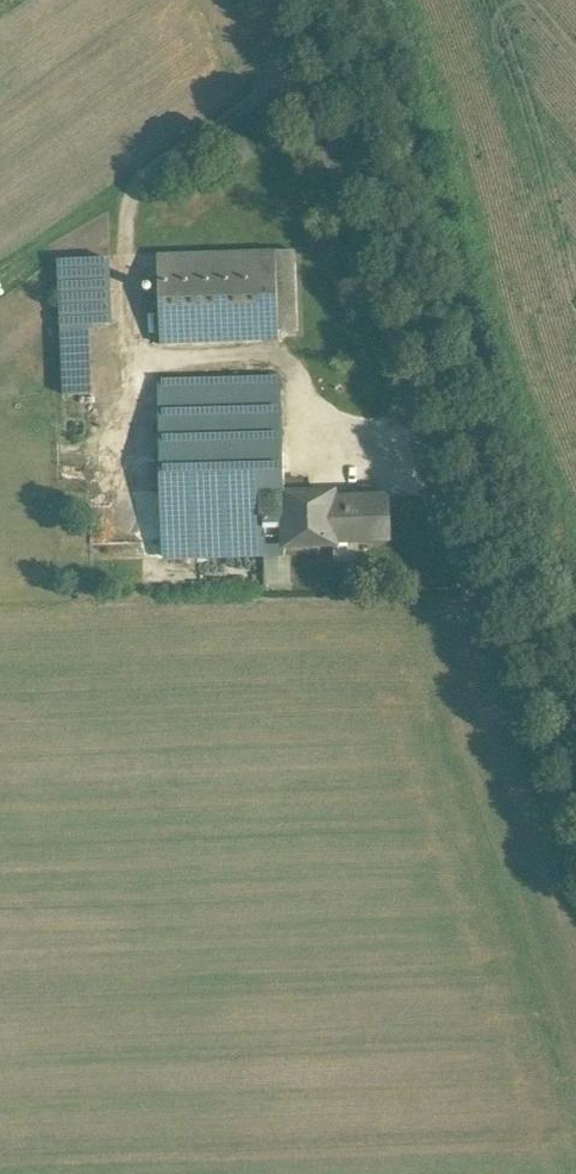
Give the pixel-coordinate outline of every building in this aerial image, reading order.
[(276,250),(157,254),(160,343),(279,340),(276,250)] [(106,261),(53,263),(59,398),(87,397),(85,326),(108,325),(106,261)] [(281,376),(256,377),(256,404),(282,403),(281,376)] [(256,377),(159,380),(160,407),(256,404),(256,377)] [(256,404),(160,407),(162,477),(285,473),(282,403),(256,404)] [(148,462),(145,462),(142,465),(141,469),(142,472),(144,474),(146,475),(147,475),(149,475),(151,474),(152,473),(154,472),(155,468),(153,465),(152,463),(150,462),(148,462)] [(136,463),(133,463),(129,464),(127,466),(126,469),(127,472),(127,473),(128,474),(130,475),(132,476),(134,476),(136,476),(138,474),(139,473),(139,471),(140,469),(139,466),(137,465),(136,463)] [(285,473),(162,477),(163,512),(164,512),(165,536),(265,533),(265,538),(285,537),(287,537),(285,495),(285,473)] [(335,493),(285,495),(287,537),(285,537),(285,547),(334,545),(335,561),(336,561),(336,548),(336,547),(336,542),(348,541),(348,542),(386,541),(390,541),(388,496),(385,496),(385,497),(349,498),(349,497),(335,497),(335,493)] [(265,533),(165,536),(166,557),(267,554),(266,538),(265,538),(265,533)]
